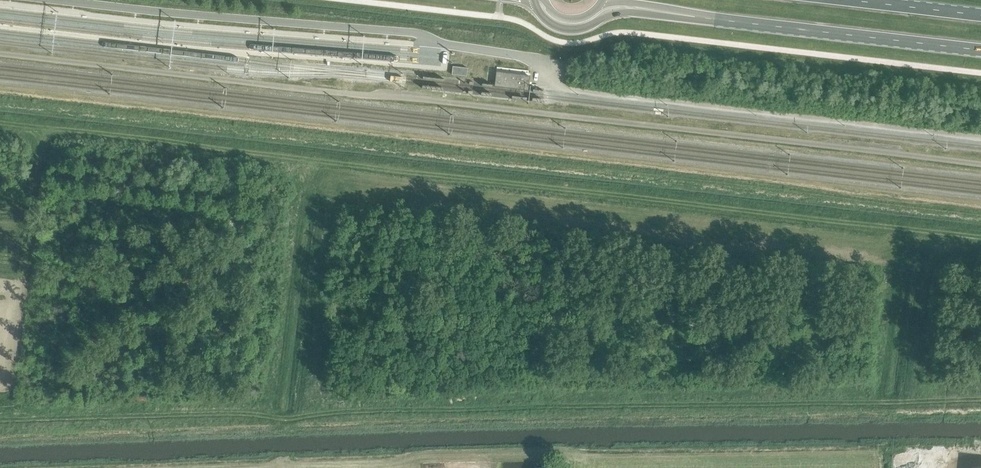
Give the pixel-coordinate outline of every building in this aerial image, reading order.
[(452,74),(467,76),(467,68),(453,66),(452,74)] [(502,84),(527,86),(528,75),(496,72),(495,85),(502,86),(502,84)]
